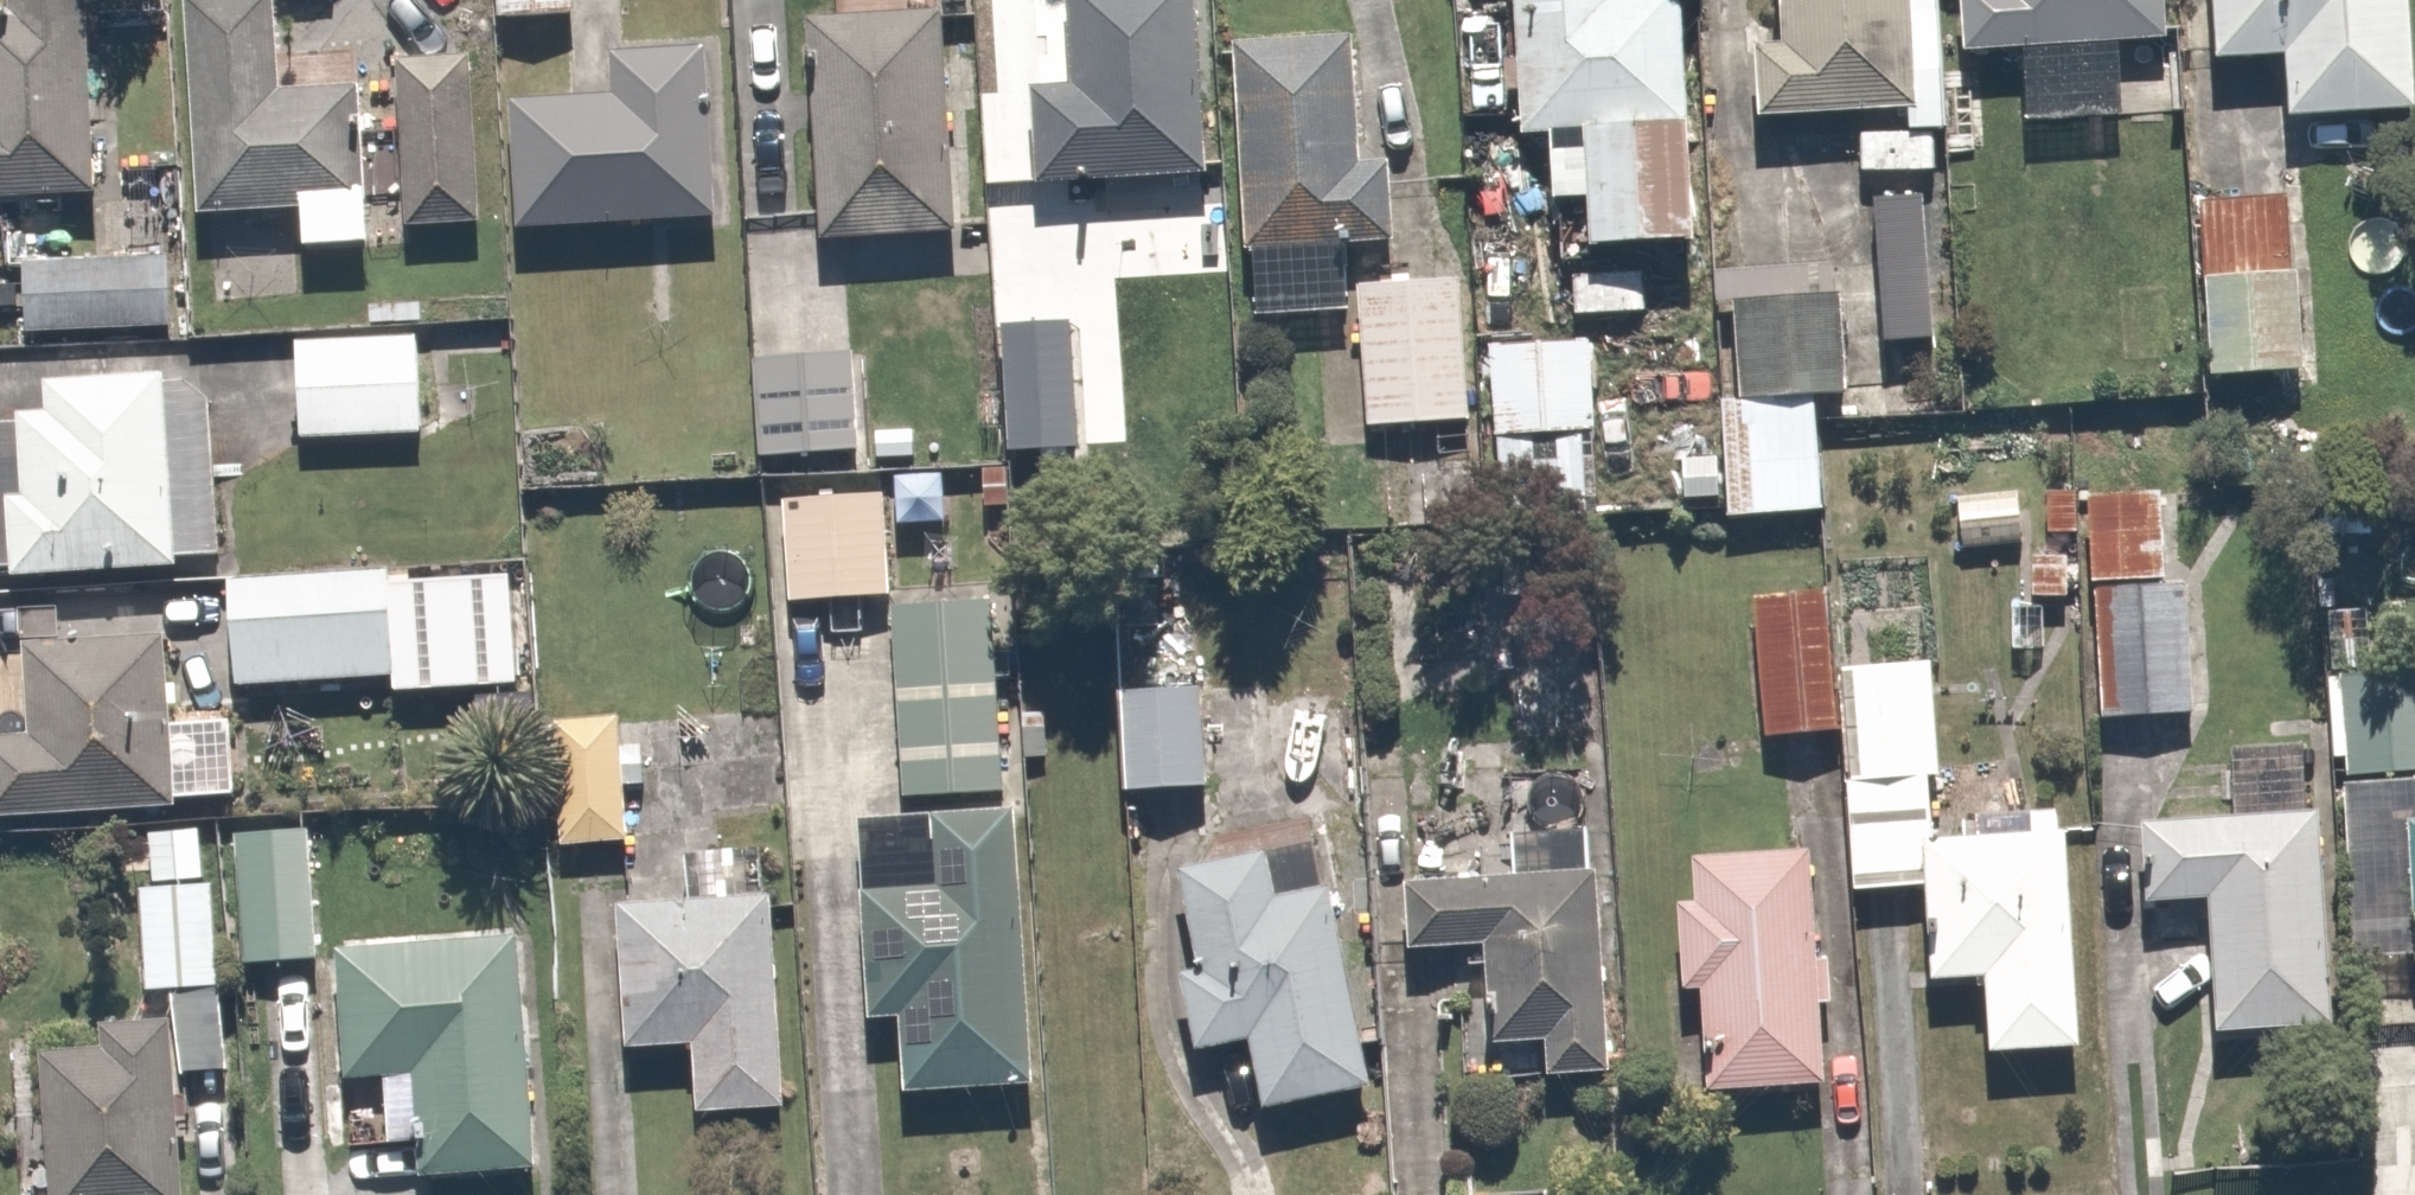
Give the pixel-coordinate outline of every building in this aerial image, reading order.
[(105,196),(101,125),(107,124),(107,103),(100,103),(96,0),(17,0),(18,14),(0,15),(0,200),(105,196)] [(378,245),(369,85),(288,90),(282,0),(192,0),(205,217),(309,210),(312,250),(378,245)] [(581,0),(503,0),(504,21),(582,16),(581,0)] [(1216,177),(1205,0),(1036,0),(1042,90),(1038,90),(1043,186),(1109,182),(1110,215),(1209,211),(1208,177),(1216,177)] [(1505,114),(1534,114),(1533,184),(1576,184),(1576,231),(1690,231),(1691,0),(1505,0),(1505,114)] [(1928,0),(1776,0),(1777,38),(1740,39),(1743,108),(1931,102),(1928,0)] [(2008,40),(2012,112),(2112,108),(2108,35),(2165,33),(2164,0),(1952,0),(1954,42),(2008,40)] [(2285,113),(2407,108),(2402,0),(2206,0),(2208,55),(2283,52),(2285,113)] [(829,239),(963,231),(950,11),(816,19),(829,239)] [(1397,243),(1391,161),(1364,163),(1356,37),(1236,45),(1249,253),(1397,243)] [(726,218),(714,49),(618,55),(621,97),(516,104),(525,230),(726,218)] [(478,56),(402,61),(413,228),(488,225),(478,56)] [(1934,124),(1848,124),(1849,167),(1934,166),(1934,124)] [(1231,258),(1229,221),(1194,223),(1196,260),(1231,258)] [(1569,258),(1572,316),(1648,314),(1645,255),(1569,258)] [(175,259),(30,263),(32,332),(178,328),(175,259)] [(2288,262),(2191,272),(2201,366),(2298,356),(2288,262)] [(1360,287),(1371,428),(1472,420),(1461,279),(1360,287)] [(1885,289),(1716,293),(1719,444),(1681,445),(1683,506),(1821,503),(1818,380),(1887,378),(1885,289)] [(1133,443),(1127,322),(1077,326),(1076,322),(1007,326),(1015,455),(1084,451),(1084,445),(1133,443)] [(1623,399),(1590,400),(1586,328),(1485,333),(1493,502),(1595,497),(1592,444),(1626,443),(1623,399)] [(423,338),(302,343),(306,441),(429,435),(423,338)] [(867,451),(860,353),(759,360),(766,458),(867,451)] [(185,559),(228,557),(218,401),(192,383),(174,384),(173,375),(54,383),(54,416),(25,417),(26,425),(0,426),(0,571),(20,570),(21,580),(185,570),(185,559)] [(920,459),(919,432),(880,433),(881,460),(920,459)] [(2097,496),(2082,497),(2084,585),(2161,583),(2161,579),(2194,579),(2194,569),(2176,534),(2159,534),(2156,491),(2151,490),(2150,464),(2098,465),(2097,496)] [(1013,510),(1011,470),(988,470),(990,510),(1013,510)] [(948,476),(898,479),(902,526),(951,523),(948,476)] [(2076,535),(2074,492),(2043,494),(2046,536),(2076,535)] [(898,598),(891,494),(792,502),(798,604),(898,598)] [(2020,545),(2016,494),(1953,499),(1958,550),(2020,545)] [(2065,599),(2066,558),(2028,557),(2027,599),(2065,599)] [(395,573),(237,583),(243,688),(402,678),(395,573)] [(2184,587),(2091,589),(2096,721),(2191,716),(2184,587)] [(1164,589),(1131,589),(1131,630),(1165,630),(1164,589)] [(1770,738),(1849,732),(1837,594),(1759,600),(1770,738)] [(1011,792),(1000,603),(898,608),(912,798),(1011,792)] [(2044,650),(2043,608),(2013,608),(2013,651),(2044,650)] [(2367,609),(2326,612),(2331,672),(2371,669),(2367,609)] [(185,808),(177,707),(186,706),(185,685),(175,685),(173,636),(31,645),(36,737),(0,740),(0,819),(185,808)] [(1997,1056),(2075,1050),(2059,813),(1963,821),(1965,839),(1939,839),(1934,777),(1945,777),(1937,665),(1848,670),(1859,779),(1853,779),(1861,893),(1933,888),(1940,984),(1993,979),(1997,1056)] [(2414,772),(2414,672),(2325,679),(2331,760),(2340,760),(2342,778),(2414,772)] [(1214,789),(1207,690),(1130,695),(1137,794),(1214,789)] [(1050,714),(1026,715),(1029,759),(1051,758),(1050,714)] [(626,717),(559,722),(568,848),(636,842),(632,787),(650,786),(648,746),(628,747),(626,717)] [(2328,1026),(2316,811),(2307,813),(2299,744),(2226,748),(2231,817),(2133,824),(2140,906),(2201,901),(2209,1035),(2328,1026)] [(2402,804),(2411,963),(2414,963),(2414,778),(2411,779),(2412,804),(2402,804)] [(1042,1086),(1021,810),(939,815),(942,887),(868,892),(877,1020),(907,1019),(912,1096),(1042,1086)] [(325,962),(316,831),(241,836),(252,967),(325,962)] [(1553,1078),(1619,1074),(1605,871),(1597,871),(1594,831),(1518,835),(1521,878),(1414,884),(1416,952),(1492,946),(1498,1045),(1552,1042),(1553,1078)] [(1834,1086),(1828,1006),(1840,1005),(1838,960),(1825,961),(1819,850),(1700,858),(1704,905),(1686,906),(1691,992),(1711,992),(1716,1094),(1834,1086)] [(1379,1089),(1337,887),(1283,899),(1272,852),(1184,870),(1206,972),(1188,976),(1205,1054),(1258,1043),(1274,1112),(1379,1089)] [(152,992),(228,987),(224,886),(146,890),(152,992)] [(780,895),(626,905),(636,1051),(699,1047),(704,1115),(794,1109),(780,895)] [(546,1171),(525,936),(343,951),(354,1081),(394,1079),(398,1142),(424,1142),(428,1179),(546,1171)] [(186,1120),(195,1119),(193,1094),(184,1095),(178,1023),(106,1028),(108,1049),(48,1053),(58,1194),(193,1194),(186,1120)]
